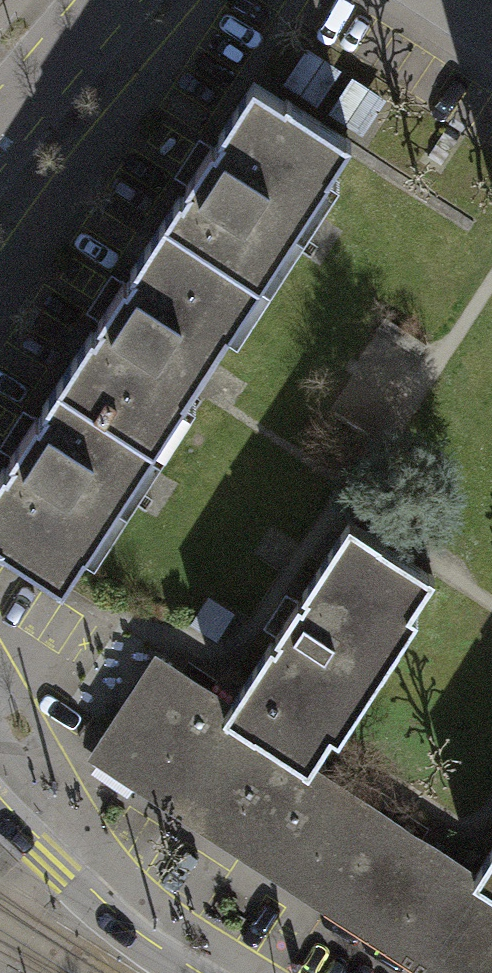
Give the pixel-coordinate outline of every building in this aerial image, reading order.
[(340,69),(308,49),(288,81),(320,101),(340,69)] [(384,96),(352,76),(332,108),(364,128),(384,96)] [(179,194),(163,218),(249,273),(317,170),(327,176),(351,140),(285,98),(284,100),(253,81),(218,135),(230,143),(224,152),(212,144),(186,184),(198,192),(191,202),(179,194)] [(218,320),(249,273),(163,218),(130,270),(143,278),(137,287),(136,288),(123,280),(97,320),(110,328),(104,338),(91,329),(57,381),(143,437),(173,391),(184,398),(230,328),(218,320)] [(143,437),(57,381),(41,405),(54,414),(48,423),(35,415),(9,455),(21,464),(16,473),(3,465),(0,469),(0,544),(62,584),(86,548),(75,541),(143,437)] [(271,641),(230,704),(223,714),(308,769),(310,767),(333,731),(328,728),(405,611),(410,613),(434,575),(350,520),(302,593),(315,601),(311,608),(298,599),(275,635),(288,643),(284,650),(271,641)] [(310,767),(308,769),(223,714),(230,704),(164,661),(104,753),(289,874),(344,790),(310,767)] [(289,874),(331,901),(386,817),(344,790),(289,874)] [(473,876),(475,875),(386,817),(331,901),(442,972),(491,972),(491,889),(473,876)] [(473,876),(491,889),(491,848),(475,875),(473,876)]
